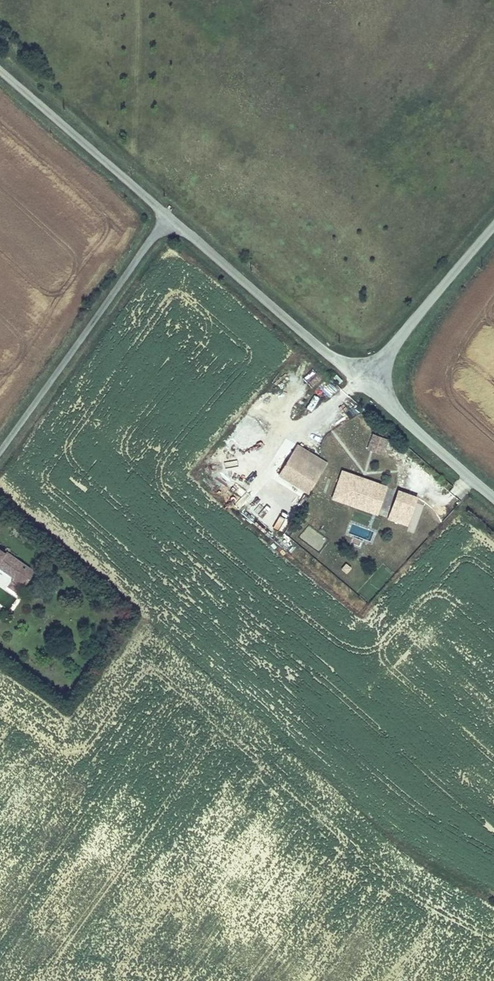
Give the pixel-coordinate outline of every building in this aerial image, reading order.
[(313,409),(320,398),(315,394),(307,405),(313,409)] [(303,446),(298,453),(306,461),(323,473),(329,465),(303,446)] [(306,461),(298,453),(284,472),(309,491),(315,484),(298,472),(306,461)] [(315,484),(323,473),(306,461),(298,472),(315,484)] [(346,503),(364,510),(366,503),(377,507),(382,494),(371,490),(374,483),(341,470),(332,492),(348,498),(346,503)] [(384,487),(374,483),(371,490),(382,494),(384,487)] [(397,490),(385,519),(405,527),(409,515),(395,510),(402,492),(397,490)] [(346,503),(348,498),(332,492),(330,497),(346,503)] [(416,498),(402,492),(395,510),(409,515),(416,498)] [(377,507),(366,503),(364,510),(374,514),(377,507)] [(3,605),(13,612),(28,590),(0,572),(0,604),(3,605)] [(13,612),(3,605),(1,608),(12,615),(13,612)]
